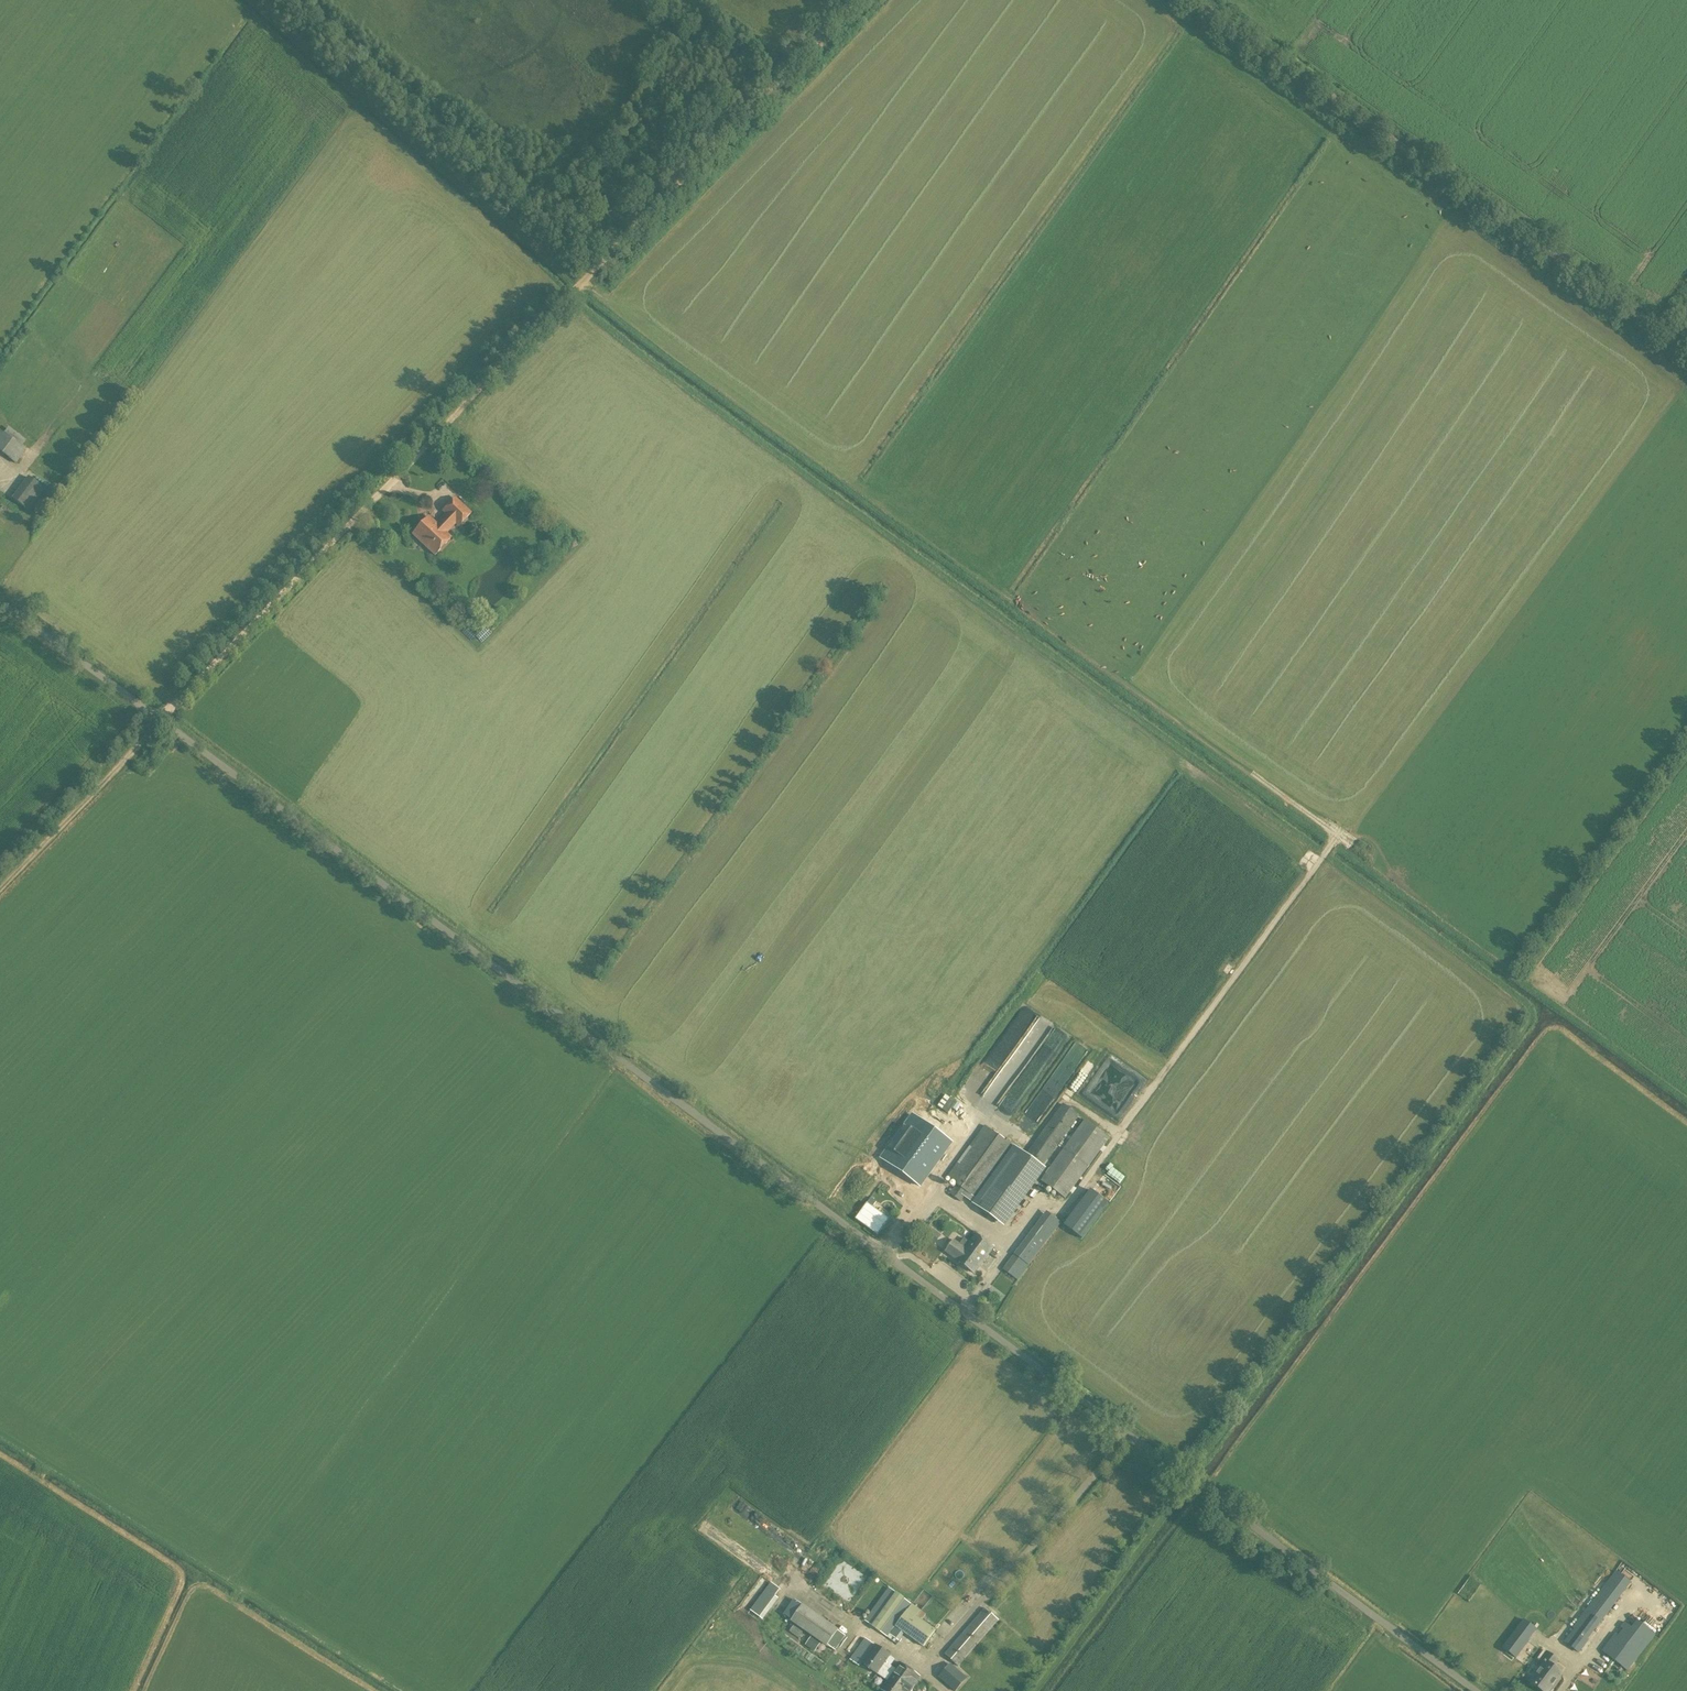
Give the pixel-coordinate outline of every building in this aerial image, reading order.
[(25,450),(0,432),(0,453),(15,464),(25,450)] [(28,511),(44,490),(29,479),(13,500),(28,511)] [(459,526),(471,513),(455,498),(443,511),(446,514),(436,524),(428,517),(412,534),(435,556),(451,538),(446,534),(456,523),(459,526)] [(1041,1091),(1027,1110),(1039,1119),(1058,1093),(1052,1089),(1048,1096),(1041,1091)] [(1080,1116),(1064,1105),(1027,1156),(1013,1147),(975,1199),(967,1193),(964,1197),(973,1203),(972,1203),(997,1221),(1039,1164),(1043,1167),(1080,1116)] [(951,1144),(913,1116),(882,1158),(919,1186),(951,1144)] [(1066,1199),(1109,1138),(1084,1120),(1041,1180),(1066,1199)] [(975,1199),(1013,1147),(984,1127),(947,1178),(956,1185),(950,1194),(960,1202),(964,1197),(967,1193),(975,1199)] [(876,1234),(892,1213),(869,1196),(853,1217),(876,1234)] [(1018,1281),(1061,1226),(1047,1215),(1004,1271),(1018,1281)] [(932,1228),(927,1225),(920,1235),(925,1238),(932,1228)] [(994,1249),(976,1235),(970,1243),(965,1240),(961,1245),(954,1240),(945,1251),(957,1260),(973,1273),(977,1268),(979,1269),(994,1249)] [(1630,1576),(1622,1569),(1619,1573),(1616,1571),(1572,1628),(1574,1629),(1564,1642),(1579,1653),(1589,1640),(1590,1642),(1613,1613),(1610,1611),(1631,1583),(1627,1580),(1630,1576)] [(923,1646),(935,1630),(921,1620),(926,1615),(889,1588),(865,1621),(896,1644),(904,1633),(923,1646)] [(762,1619),(777,1599),(774,1597),(775,1596),(766,1589),(750,1610),(759,1617),(760,1617),(762,1619)] [(827,1646),(837,1631),(802,1606),(791,1620),(827,1646)] [(958,1666),(998,1620),(985,1608),(944,1655),(958,1666)] [(1515,1658),(1536,1630),(1523,1619),(1502,1648),(1515,1658)] [(1627,1672),(1647,1646),(1621,1626),(1601,1651),(1627,1672)] [(811,1637),(805,1645),(815,1652),(820,1644),(811,1637)] [(882,1677),(889,1668),(895,1660),(889,1656),(889,1655),(865,1638),(849,1659),(859,1666),(861,1663),(877,1674),(877,1673),(882,1677)] [(1563,1674),(1553,1666),(1557,1662),(1546,1653),(1540,1661),(1544,1664),(1530,1683),(1536,1687),(1536,1686),(1543,1690),(1549,1690),(1563,1674)] [(899,1662),(893,1671),(889,1668),(882,1677),(888,1682),(882,1690),(912,1690),(918,1683),(915,1681),(919,1676),(899,1662)] [(962,1683),(945,1669),(938,1677),(954,1690),(956,1690),(962,1683)]
